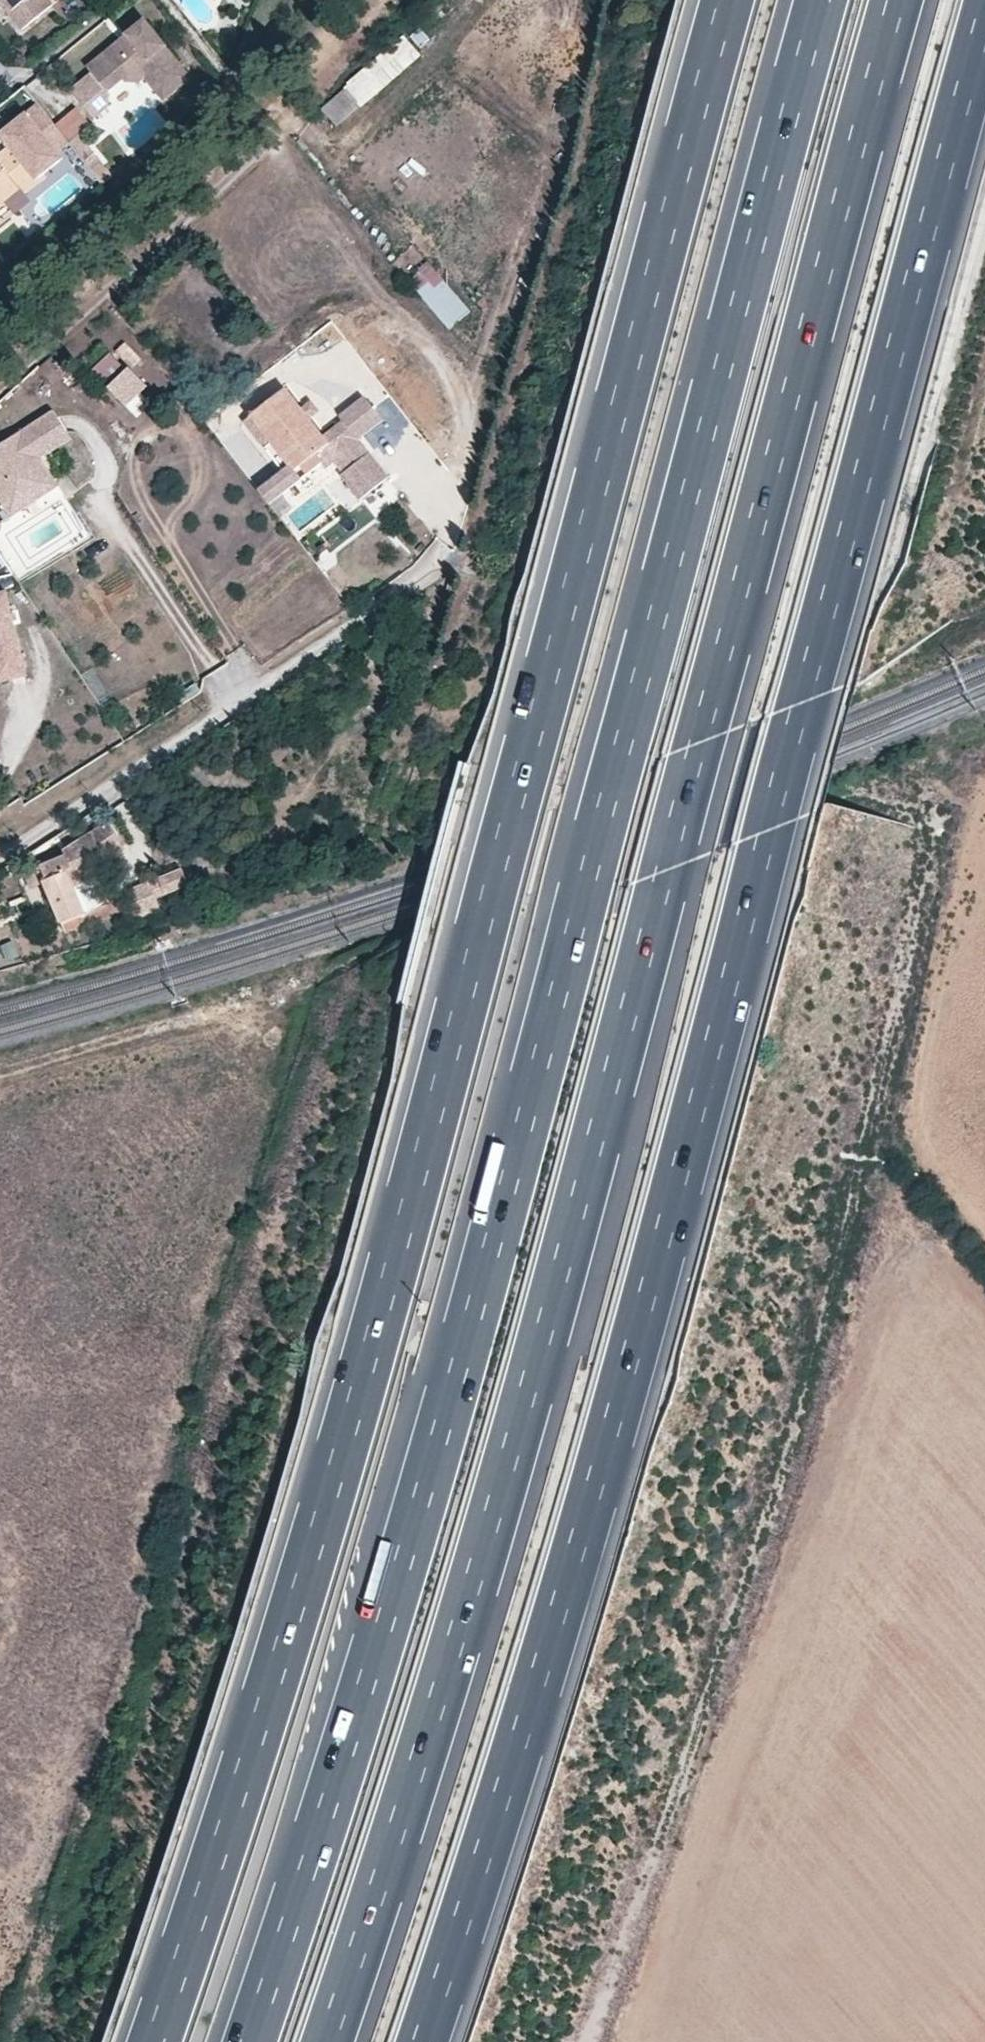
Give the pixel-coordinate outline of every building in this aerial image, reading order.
[(0,1),(0,4),(8,14),(12,12),(2,0),(1,0),(0,1)] [(12,12),(8,14),(21,30),(52,6),(47,0),(2,0),(12,12)] [(120,56),(114,49),(83,72),(89,79),(65,97),(87,125),(102,114),(103,97),(119,85),(137,86),(142,82),(154,97),(184,75),(144,25),(124,40),(131,48),(120,56)] [(339,124),(421,49),(403,29),(321,105),(339,124)] [(131,48),(124,40),(114,49),(120,56),(131,48)] [(192,84),(184,75),(154,97),(162,107),(192,84)] [(140,90),(137,86),(119,85),(103,97),(102,114),(105,117),(140,90)] [(64,163),(59,156),(71,146),(38,105),(0,136),(0,138),(9,149),(0,156),(0,204),(18,190),(25,198),(39,187),(37,185),(64,163)] [(445,327),(468,312),(433,257),(410,272),(445,327)] [(145,382),(127,363),(125,366),(108,349),(92,365),(127,400),(145,382)] [(330,461),(359,438),(383,419),(364,395),(321,428),(284,382),(246,411),(285,461),(257,483),(269,499),(305,471),(310,477),(330,461)] [(67,435),(49,408),(0,440),(0,500),(2,504),(31,485),(37,494),(55,483),(40,460),(37,463),(33,457),(36,455),(67,435)] [(359,438),(330,461),(340,474),(369,451),(359,438)] [(369,451),(340,474),(360,499),(389,476),(369,451)] [(8,513),(37,494),(31,485),(2,504),(8,513)] [(7,587),(0,589),(0,678),(26,672),(7,587)] [(105,818),(89,829),(100,853),(122,843),(105,818)] [(43,879),(61,921),(109,902),(100,882),(82,889),(79,881),(96,873),(89,857),(100,853),(89,829),(61,849),(63,854),(37,864),(43,879)] [(182,863),(124,888),(135,914),(160,904),(155,892),(188,878),(182,863)] [(30,885),(43,879),(37,864),(23,871),(30,885)] [(100,882),(96,873),(79,881),(82,889),(100,882)]
